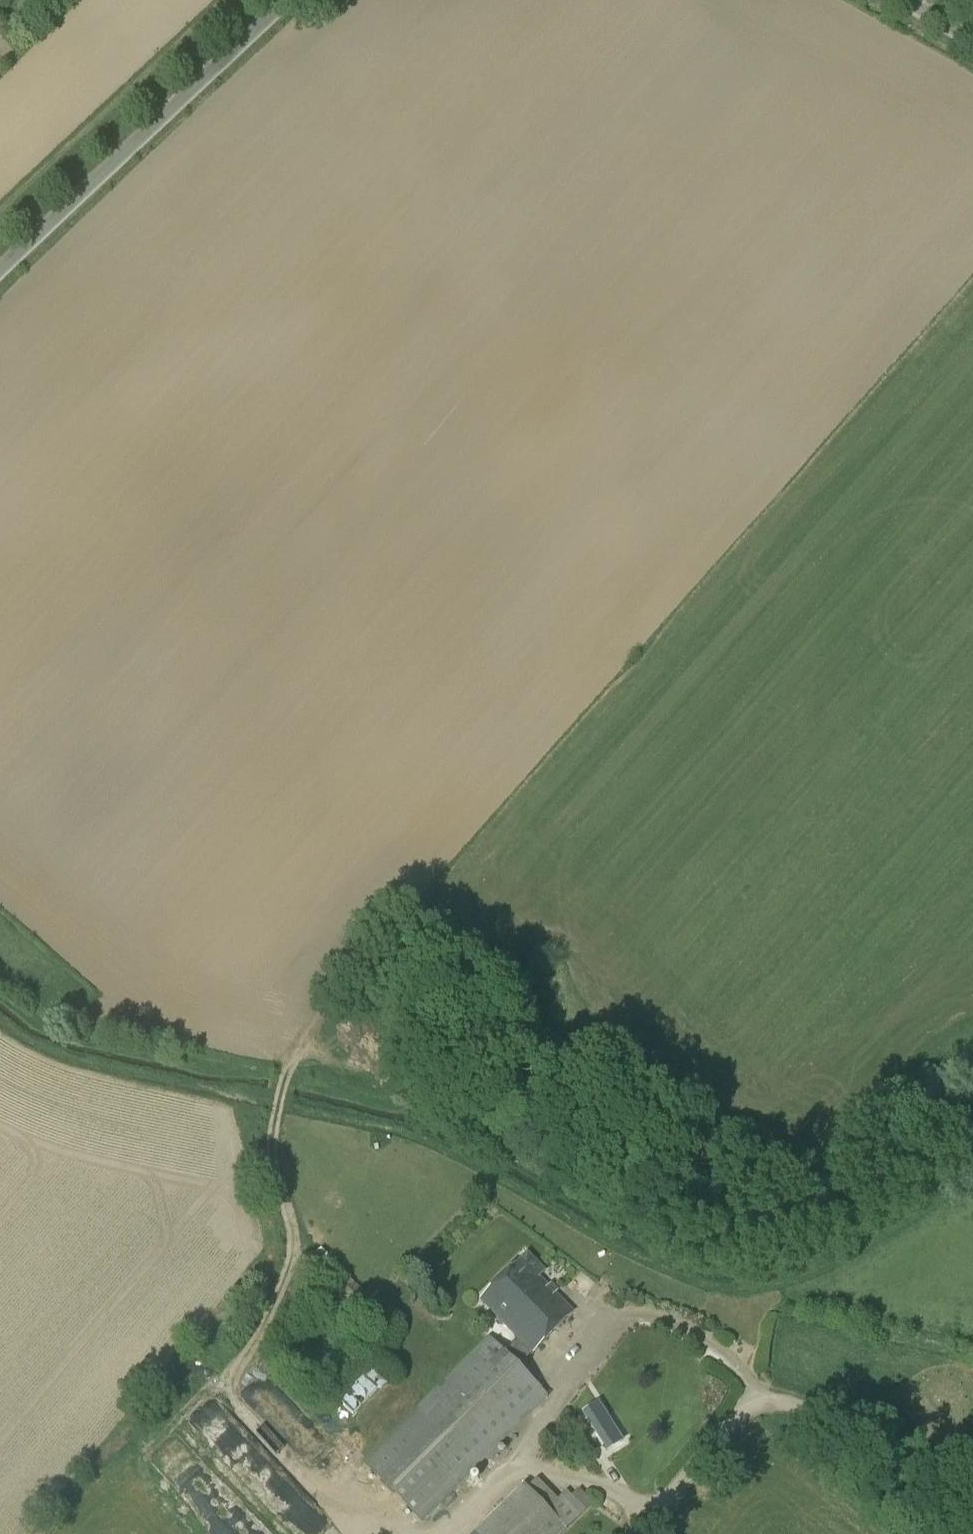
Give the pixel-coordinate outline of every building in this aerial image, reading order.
[(363,1466),(420,1524),(549,1396),(519,1366),(574,1312),(540,1278),(546,1272),(529,1255),(482,1301),(520,1339),(507,1352),(492,1337),(363,1466)] [(262,1373),(240,1395),(299,1455),(322,1433),(262,1373)] [(540,1481),(530,1490),(525,1485),(477,1533),(564,1533),(569,1529),(587,1512),(568,1492),(559,1501),(540,1481)]
